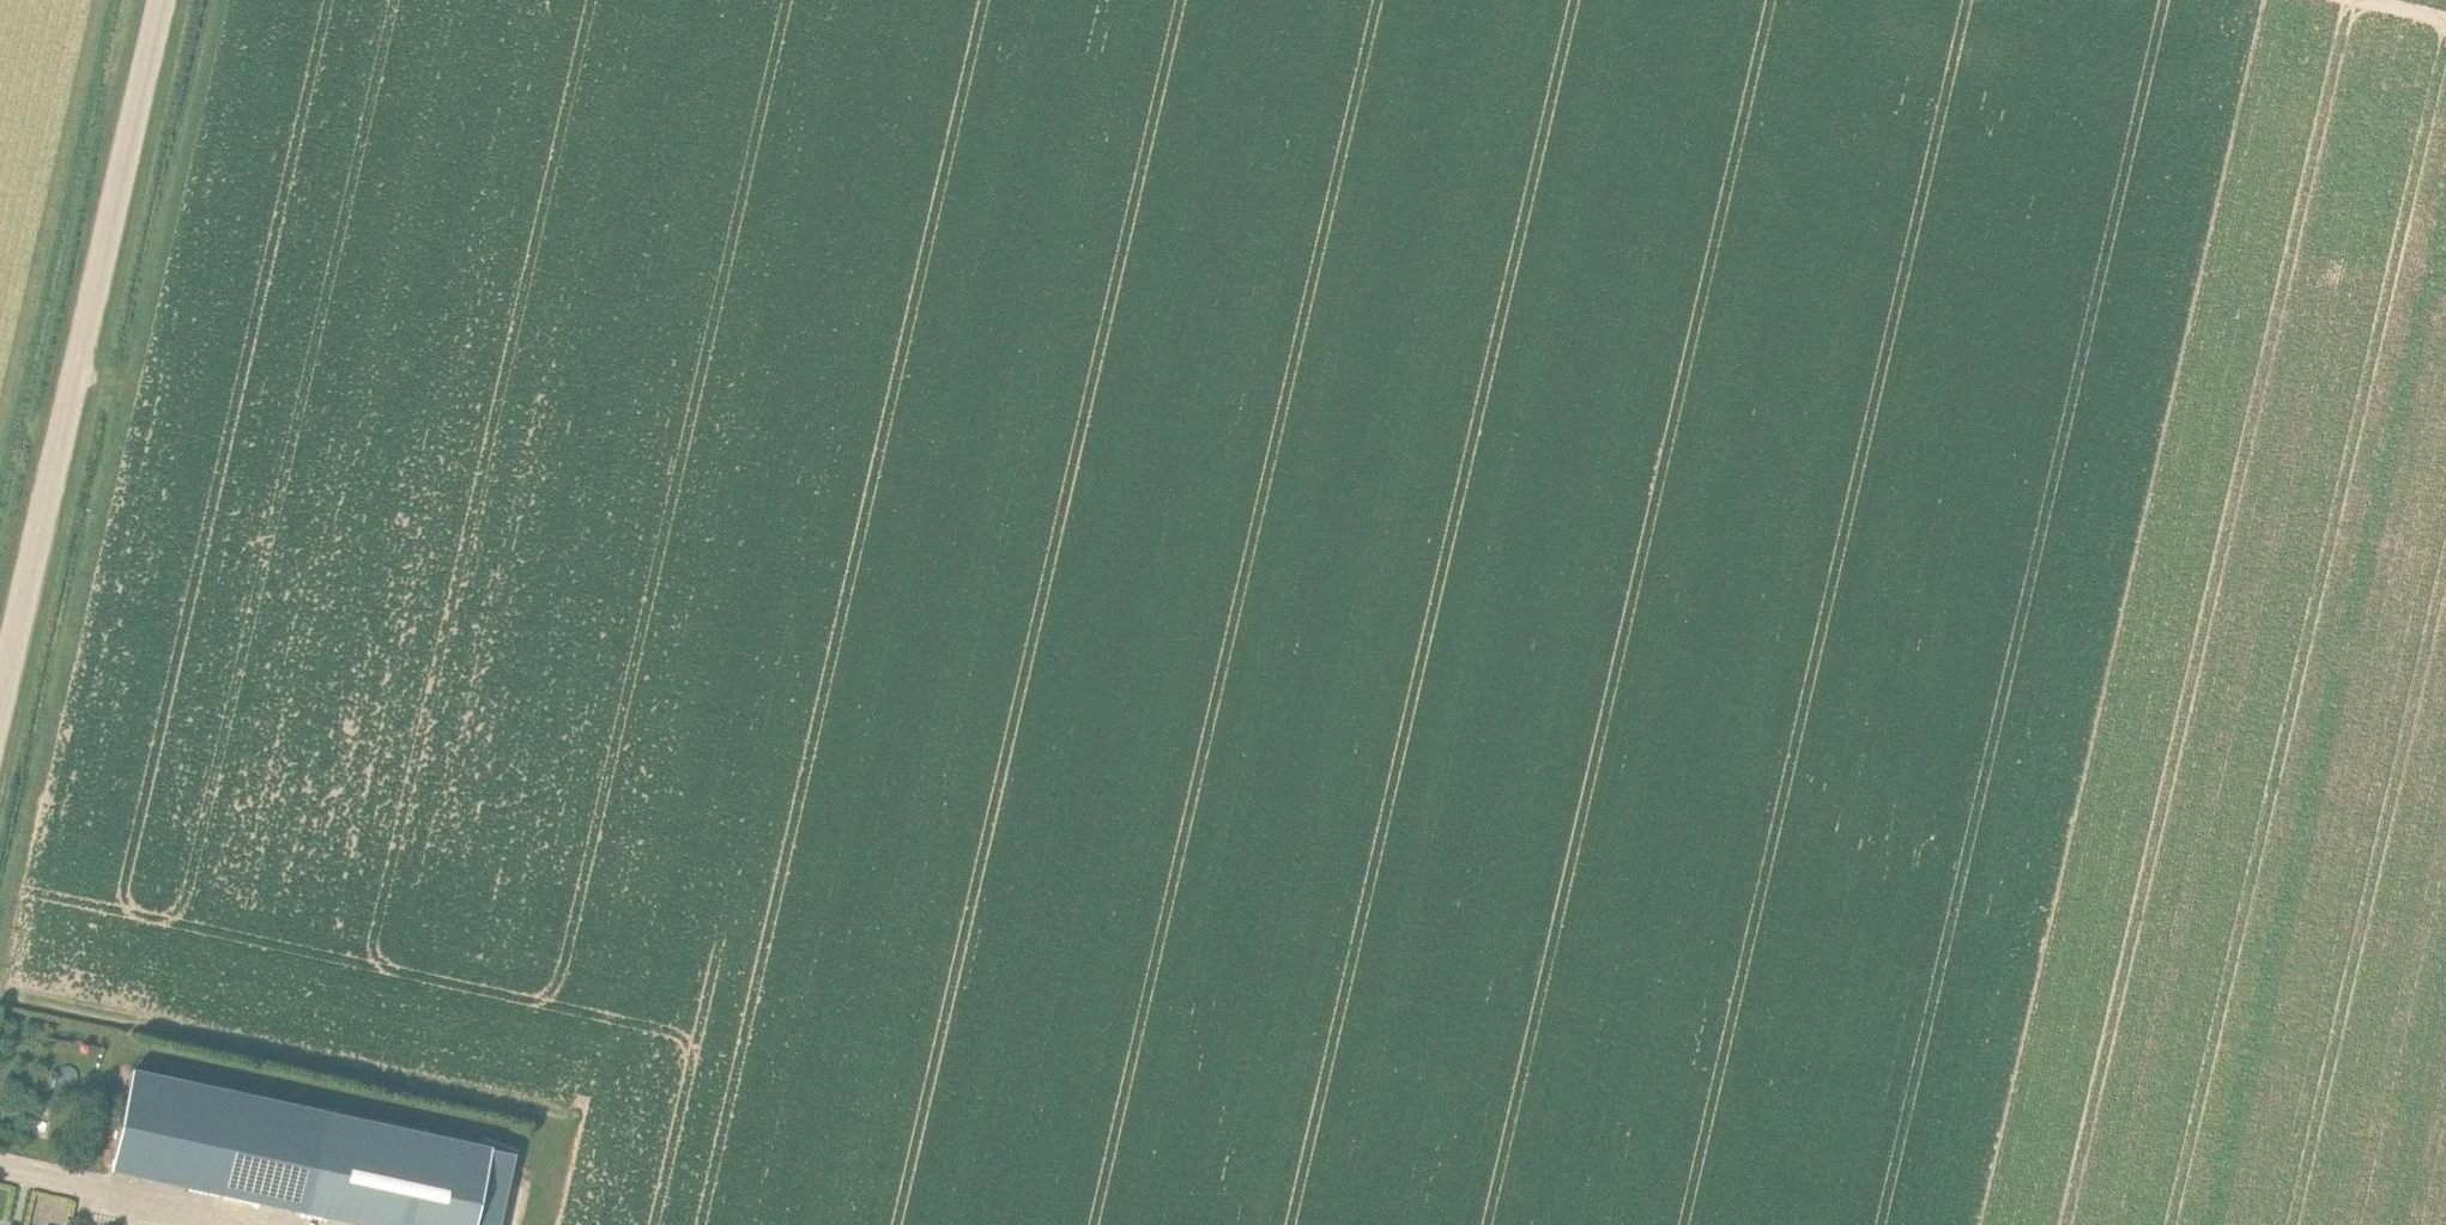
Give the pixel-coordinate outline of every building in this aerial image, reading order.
[(131,1069),(110,1166),(305,1209),(325,1111),(131,1069)] [(305,1209),(358,1220),(380,1224),(473,1224),(491,1145),(491,1143),(381,1119),(325,1107),(325,1111),(305,1209)]
